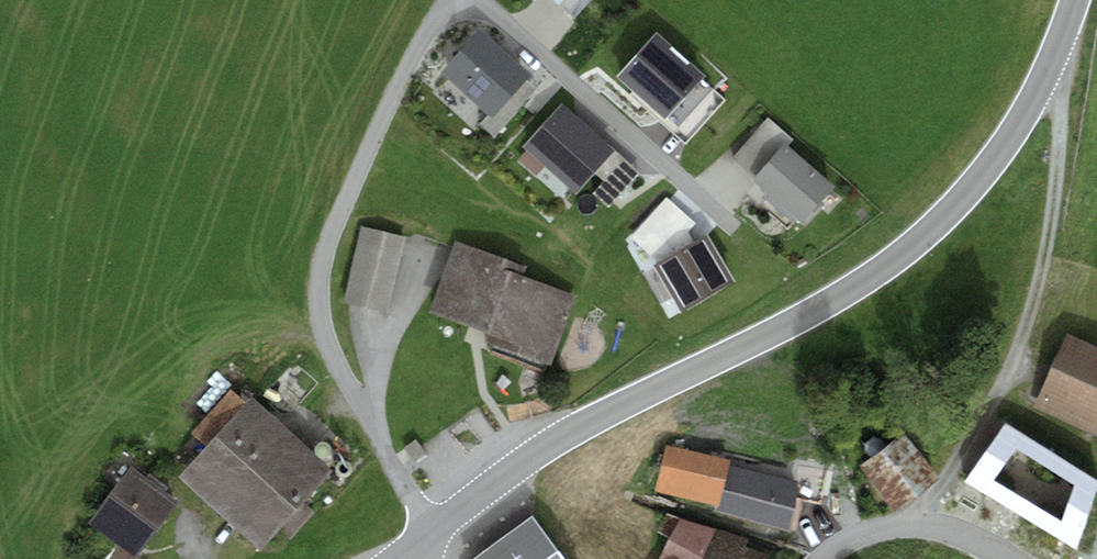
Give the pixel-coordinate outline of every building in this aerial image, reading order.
[(703,73),(656,31),(616,75),(663,118),(703,73)] [(525,75),(479,34),(449,67),(495,108),(525,75)] [(448,114),(478,129),(487,112),(457,96),(448,114)] [(604,147),(559,108),(526,145),(572,184),(604,147)] [(835,184),(784,137),(748,176),(799,223),(835,184)] [(616,151),(583,187),(609,210),(641,174),(616,151)] [(406,241),(364,232),(348,305),(389,314),(406,241)] [(529,270),(458,246),(434,317),(488,335),(482,354),(551,377),(576,301),(524,283),(529,270)] [(1070,337),(1037,412),(1096,438),(1096,349),(1070,337)] [(205,451),(180,477),(259,554),(279,534),(291,546),(318,519),(307,508),(337,477),(258,401),(251,408),(237,394),(192,440),(205,451)] [(1004,423),(965,480),(1077,550),(1096,482),(1004,423)] [(909,432),(862,463),(892,509),(939,478),(909,432)] [(729,464),(667,452),(658,495),(721,507),(730,471),(729,464)] [(806,488),(730,471),(720,518),(796,534),(806,488)] [(174,511),(127,473),(88,519),(135,558),(174,511)] [(474,558),(560,558),(530,518),(474,558)] [(679,518),(663,551),(672,558),(768,558),(769,556),(745,547),(748,537),(679,518)]
